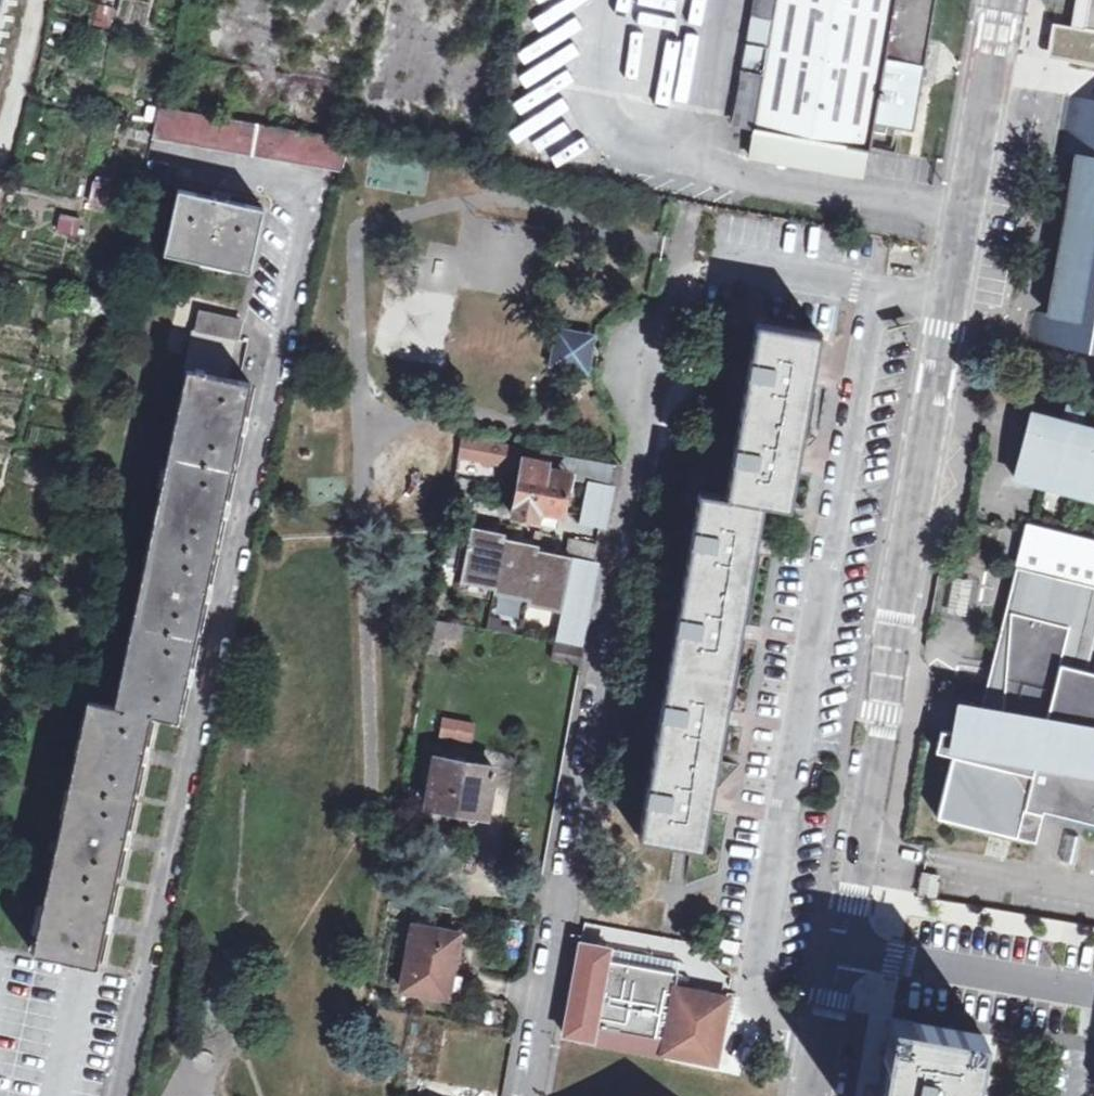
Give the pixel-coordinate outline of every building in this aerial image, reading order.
[(758,124),(871,146),(875,127),(891,128),(889,120),(915,127),(927,51),(936,0),(778,0),(758,124)] [(1072,94),(1060,148),(1087,151),(1059,311),(1037,307),(1032,335),(1093,347),(1093,98),(1072,94)] [(353,140),(162,109),(161,109),(159,136),(347,171),(353,140)] [(91,181),(87,202),(104,205),(108,184),(91,181)] [(268,208),(181,189),(168,252),(254,271),(268,208)] [(75,235),(78,218),(58,214),(54,231),(75,235)] [(244,318),(204,310),(121,702),(157,710),(180,716),(256,380),(231,375),(244,318)] [(700,489),(642,836),(702,846),(709,804),(724,720),(739,633),(753,549),(762,498),(789,505),(797,464),(811,382),(821,331),(758,319),(728,493),(700,489)] [(550,327),(547,369),(589,371),(592,330),(550,327)] [(1032,411),(1014,474),(1093,496),(1093,427),(1081,424),(1085,408),(1066,403),(1063,419),(1032,411)] [(464,436),(461,456),(496,462),(500,443),(464,436)] [(500,443),(496,462),(505,464),(526,467),(530,449),(500,443)] [(577,457),(573,480),(612,487),(615,464),(577,457)] [(522,487),(517,517),(541,522),(543,512),(566,516),(566,514),(573,480),(526,469),(522,487)] [(601,546),(572,541),(568,559),(541,553),(542,548),(507,540),(508,536),(475,527),(463,580),(497,588),(497,593),(530,600),(529,605),(563,612),(575,560),(597,565),(601,546)] [(1007,587),(1093,608),(1093,558),(1018,539),(1007,587)] [(1087,670),(1093,643),(1093,608),(1007,587),(981,708),(1003,714),(1010,609),(1070,626),(1059,663),(1087,670)] [(1010,609),(1003,714),(1020,718),(1015,743),(940,731),(935,750),(953,755),(937,817),(1036,843),(1043,811),(1093,823),(1093,672),(1087,670),(1059,663),(1070,626),(1010,609)] [(464,624),(432,619),(430,631),(442,634),(442,636),(462,640),(464,624)] [(586,651),(557,646),(554,660),(584,666),(586,651)] [(93,697),(40,942),(102,956),(157,710),(121,702),(93,697)] [(473,737),(475,718),(439,715),(437,735),(473,737)] [(496,768),(439,758),(431,805),(488,815),(496,768)] [(939,876),(922,874),(918,895),(935,898),(939,876)] [(462,933),(416,925),(405,988),(452,997),(462,933)] [(678,973),(580,958),(568,1038),(595,1042),(719,1061),(729,995),(676,987),(678,973)] [(895,1020),(886,1065),(887,1065),(880,1095),(976,1095),(990,1028),(963,1023),(898,1009),(895,1020)]
